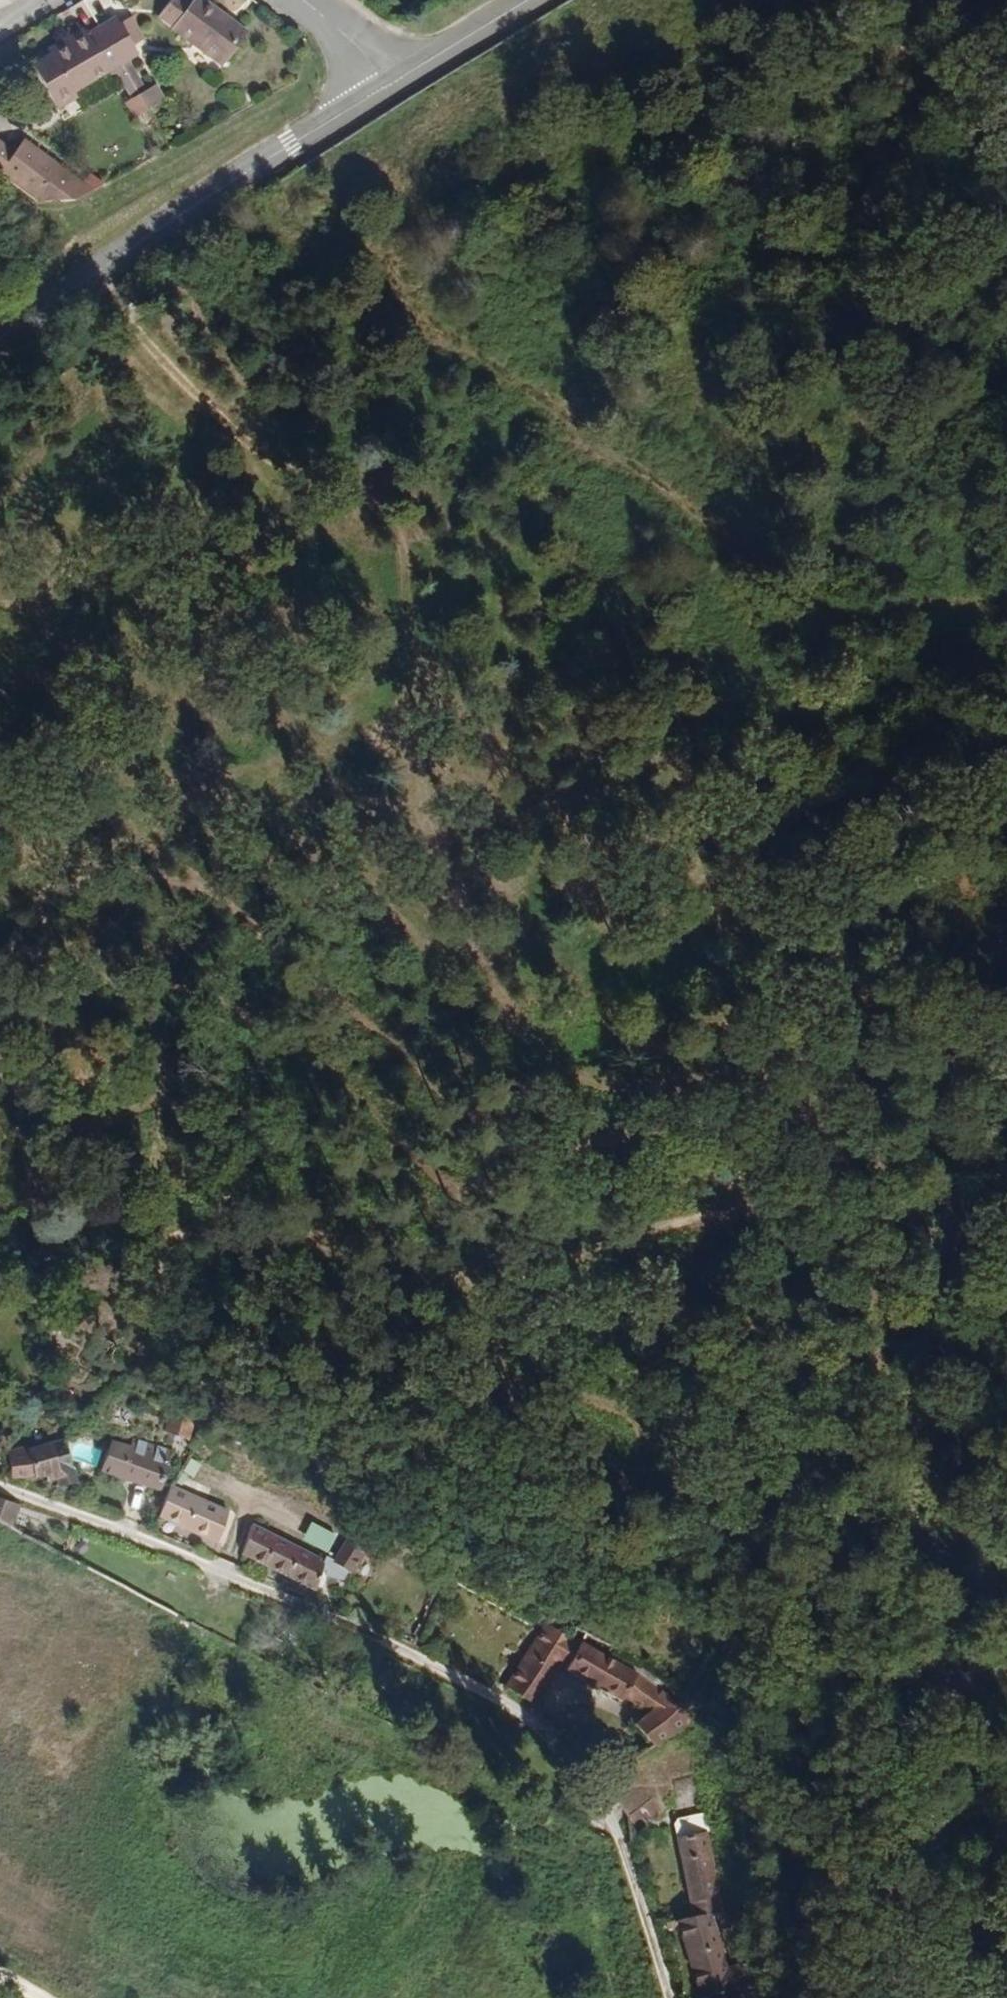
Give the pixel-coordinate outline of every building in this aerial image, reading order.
[(259,26),(224,0),(180,0),(171,12),(235,59),(259,26)] [(140,50),(147,47),(127,14),(114,21),(132,55),(140,50)] [(87,89),(84,81),(132,55),(114,21),(97,30),(62,49),(44,58),(68,99),(87,89)] [(62,49),(97,30),(93,22),(58,40),(62,49)] [(151,89),(159,84),(140,50),(132,55),(151,89)] [(161,108),(177,100),(166,80),(159,84),(151,89),(161,108)] [(146,117),(161,108),(151,89),(136,97),(146,117)] [(86,176),(10,128),(5,137),(0,134),(0,167),(27,186),(62,190),(86,176)] [(172,1454),(194,1462),(200,1445),(179,1437),(172,1454)] [(71,1505),(82,1503),(72,1456),(25,1470),(25,1467),(11,1470),(17,1499),(48,1492),(50,1500),(69,1495),(71,1505)] [(107,1491),(167,1514),(181,1475),(165,1469),(144,1460),(139,1469),(119,1461),(107,1491)] [(164,1538),(223,1564),(236,1536),(177,1509),(171,1522),(164,1538)] [(10,1554),(23,1524),(0,1516),(0,1548),(10,1554)] [(321,1576),(323,1562),(252,1526),(241,1563),(316,1595),(318,1587),(340,1595),(345,1579),(351,1571),(331,1564),(321,1576)] [(566,1682),(562,1680),(572,1664),(575,1658),(569,1654),(566,1657),(547,1645),(510,1708),(540,1726),(566,1682)] [(687,1738),(660,1707),(641,1696),(645,1690),(626,1679),(617,1673),(574,1648),(569,1654),(575,1658),(584,1662),(580,1669),(571,1685),(568,1689),(627,1723),(630,1717),(651,1729),(636,1743),(655,1764),(687,1738)] [(566,1682),(571,1685),(580,1669),(572,1664),(562,1680),(566,1682)] [(626,1679),(645,1690),(654,1676),(634,1664),(626,1679)] [(709,1930),(726,1921),(692,1845),(684,1828),(655,1841),(697,1934),(709,1930)] [(755,1980),(727,1988),(709,1930),(697,1934),(682,1939),(699,1997),(761,1997),(755,1980)]
